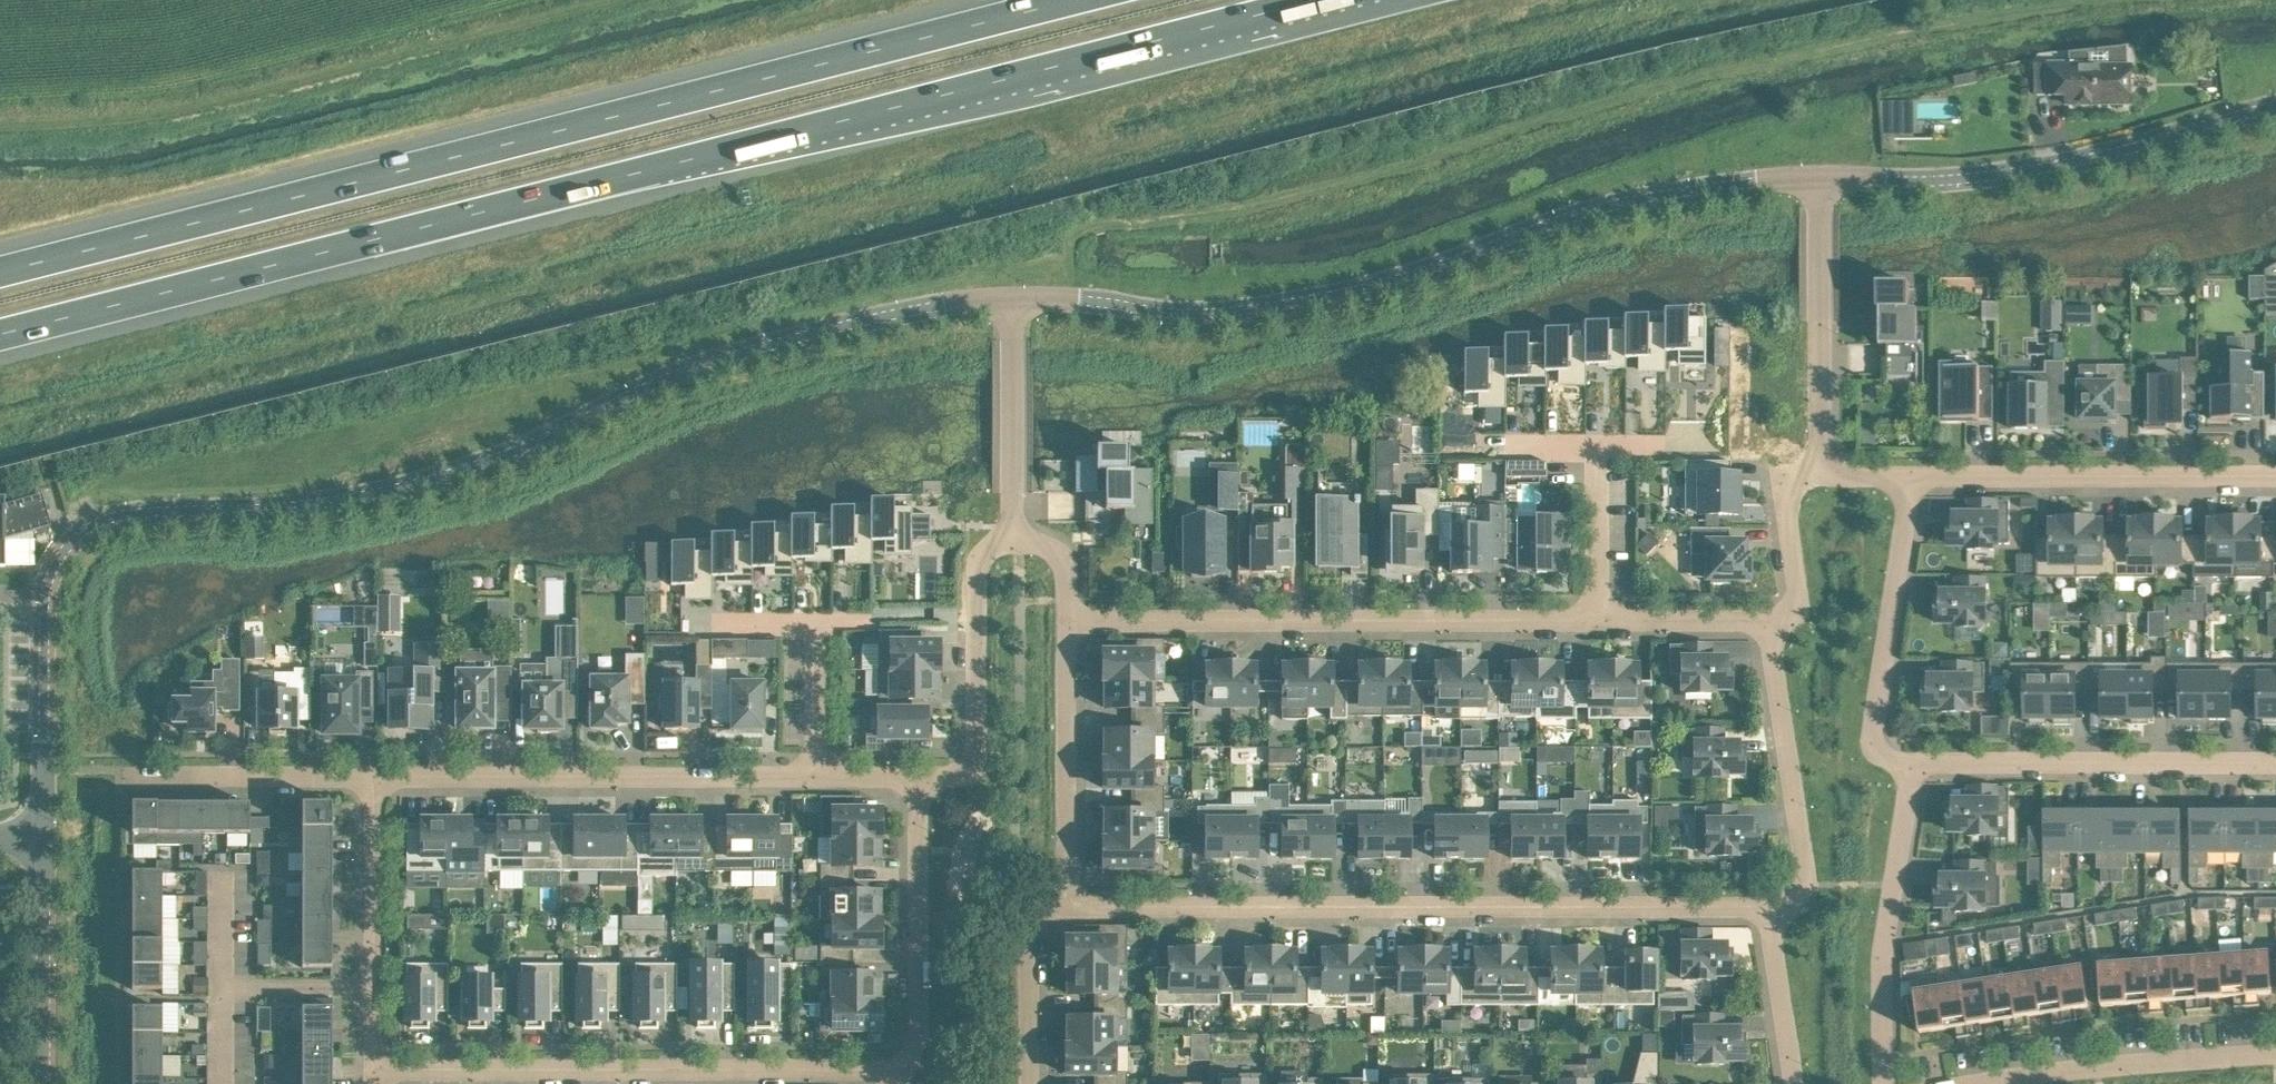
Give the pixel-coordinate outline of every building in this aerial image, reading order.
[(2131,65),(2068,65),(2068,61),(2049,61),(2049,95),(2067,95),(2067,104),(2131,103),(2131,65)] [(1977,81),(1976,79),(1975,74),(1957,78),(1958,85),(1977,81)] [(2265,270),(2265,276),(2265,298),(2265,299),(2265,301),(2275,301),(2275,264),(2265,270)] [(2265,276),(2250,276),(2250,299),(2265,299),(2265,298),(2265,276)] [(1909,308),(1909,283),(1877,283),(1877,303),(1870,303),(1871,337),(1881,337),(1881,342),(1880,342),(1880,343),(1848,343),(1848,345),(1882,344),(1882,373),(1848,373),(1848,375),(1882,375),(1882,383),(1888,383),(1888,375),(1917,375),(1917,353),(1925,353),(1925,343),(1918,343),(1918,308),(1909,308)] [(1983,320),(1996,320),(1996,302),(1983,302),(1983,320)] [(2044,311),(2061,310),(2061,302),(2044,302),(2044,311)] [(2068,306),(2068,325),(2081,325),(2081,324),(2081,306),(2068,306)] [(1624,315),(1624,368),(1625,368),(1625,357),(1638,357),(1644,357),(1644,372),(1664,372),(1664,308),(1663,308),(1664,324),(1647,324),(1647,315),(1624,315)] [(1664,308),(1664,372),(1665,372),(1665,351),(1678,351),(1684,350),(1684,365),(1705,365),(1705,317),(1687,318),(1687,308),(1664,308)] [(1584,322),(1584,385),(1585,385),(1585,364),(1598,364),(1604,364),(1604,368),(1624,368),(1624,315),(1624,330),(1607,331),(1607,322),(1584,322)] [(1544,328),(1544,387),(1545,387),(1545,371),(1558,371),(1565,371),(1565,385),(1584,385),(1584,322),(1584,337),(1567,338),(1567,328),(1544,328)] [(1504,335),(1504,408),(1505,408),(1505,377),(1518,377),(1524,377),(1525,387),(1544,387),(1544,328),(1544,344),(1527,344),(1527,335),(1504,335)] [(1464,351),(1464,393),(1478,393),(1484,393),(1484,408),(1504,408),(1504,335),(1504,351),(1464,351)] [(1716,342),(1715,365),(1729,365),(1729,343),(1716,342)] [(2232,387),(2212,387),(2212,419),(2265,419),(2265,372),(2253,372),(2252,353),(2251,353),(2251,355),(2232,355),(2232,387)] [(2183,409),(2199,409),(2199,358),(2181,358),(2181,378),(2151,378),(2151,400),(2145,400),(2145,428),(2167,428),(2167,424),(2183,424),(2183,409)] [(2011,423),(2011,428),(2047,428),(2047,406),(2065,406),(2065,361),(2046,361),(2046,372),(2032,372),(2032,386),(2011,386),(2011,407),(2007,407),(2007,423),(2011,423)] [(2098,365),(2080,365),(2080,383),(2080,419),(2116,419),(2116,401),(2132,401),(2132,395),(2132,365),(2098,365)] [(1945,366),(1945,419),(1994,419),(1994,377),(1994,366),(1980,366),(1945,366)] [(1436,428),(1423,427),(1422,446),(1436,446),(1436,428)] [(1149,470),(1142,469),(1142,447),(1128,447),(1096,447),(1096,457),(1076,457),(1076,482),(1076,491),(1076,492),(1086,492),(1086,523),(1150,522),(1149,470)] [(1505,460),(1505,477),(1546,477),(1546,460),(1505,460)] [(1730,461),(1685,461),(1685,514),(1738,514),(1738,474),(1730,474),(1730,461)] [(1392,464),(1376,464),(1376,490),(1393,490),(1392,464)] [(1285,498),(1304,498),(1304,470),(1285,471),(1285,498)] [(1238,510),(1238,492),(1238,473),(1217,473),(1217,510),(1238,510)] [(1318,484),(1318,568),(1350,568),(1350,574),(1366,574),(1366,535),(1358,535),(1358,484),(1318,484)] [(1413,573),(1413,567),(1423,567),(1422,536),(1439,536),(1438,489),(1423,489),(1423,507),(1391,507),(1391,531),(1385,531),(1385,573),(1413,573)] [(1287,505),(1253,505),(1253,492),(1238,492),(1238,510),(1238,555),(1251,555),(1251,572),(1278,572),(1278,567),(1291,567),(1291,523),(1287,523),(1287,505)] [(51,526),(42,495),(5,506),(5,497),(0,497),(0,566),(4,566),(4,565),(36,565),(37,540),(35,540),(35,531),(51,526)] [(832,507),(832,562),(832,549),(845,549),(845,564),(852,564),(871,564),(871,498),(871,516),(854,516),(854,507),(832,507)] [(871,498),(871,564),(873,564),(872,540),(885,540),(885,555),(912,555),(912,541),(930,541),(930,514),(912,514),(912,507),(894,507),(894,498),(871,498)] [(1954,522),(1949,522),(1949,544),(1968,544),(1968,549),(1995,549),(1995,543),(2010,543),(2010,501),(1980,500),(1980,502),(1983,502),(1983,515),(1954,515),(1954,522)] [(792,516),(792,576),(793,576),(792,558),(805,558),(805,562),(812,562),(832,562),(832,507),(831,507),(831,525),(814,525),(814,516),(792,516)] [(1452,525),(1452,572),(1489,572),(1490,558),(1505,558),(1505,554),(1505,519),(1505,507),(1481,507),(1452,507),(1452,525)] [(752,525),(752,585),(753,585),(752,567),(765,567),(765,576),(772,576),(792,576),(792,516),(791,516),(791,534),(774,534),(774,525),(752,525)] [(1505,519),(1505,554),(1519,554),(1519,569),(1537,569),(1537,572),(1565,572),(1565,556),(1568,556),(1568,516),(1537,516),(1537,519),(1505,519)] [(2077,577),(2077,518),(2061,518),(2061,522),(2051,521),(2051,537),(2037,537),(2038,577),(2077,577)] [(2077,518),(2077,577),(2117,577),(2117,537),(2103,536),(2103,521),(2093,521),(2093,518),(2077,518)] [(2156,564),(2156,518),(2140,518),(2140,521),(2130,521),(2130,537),(2117,537),(2117,577),(2157,577),(2157,564),(2156,564)] [(2172,522),(2172,518),(2156,518),(2156,564),(2157,564),(2194,564),(2196,564),(2196,537),(2182,537),(2182,521),(2172,522)] [(2235,577),(2235,518),(2219,518),(2219,522),(2209,522),(2209,537),(2196,537),(2196,564),(2194,564),(2195,577),(2235,577)] [(2235,518),(2235,577),(2275,577),(2275,564),(2275,537),(2261,537),(2261,522),(2251,522),(2251,518),(2235,518)] [(1185,526),(1176,526),(1176,548),(1185,548),(1185,572),(1191,572),(1191,576),(1216,576),(1216,572),(1222,572),(1222,521),(1185,521),(1185,526)] [(712,533),(712,599),(713,599),(713,576),(725,576),(725,585),(732,585),(752,585),(752,525),(751,525),(751,543),(734,543),(734,534),(712,533)] [(1690,527),(1690,529),(1691,529),(1691,554),(1706,554),(1706,579),(1711,579),(1711,582),(1710,582),(1710,583),(1730,583),(1730,582),(1729,582),(1729,579),(1749,579),(1749,555),(1744,555),(1744,541),(1729,541),(1729,529),(1730,529),(1730,527),(1690,527)] [(1649,532),(1636,545),(1646,555),(1659,542),(1649,532)] [(694,542),(671,542),(671,545),(671,585),(685,585),(685,599),(692,599),(712,599),(712,533),(711,533),(711,552),(694,552),(694,542)] [(1152,553),(1152,572),(1164,572),(1164,553),(1152,553)] [(2035,574),(2020,575),(2021,590),(2035,590),(2035,574)] [(1956,627),(1982,627),(1982,621),(1986,621),(1986,593),(1986,578),(1968,578),(1968,580),(1971,580),(1971,593),(1941,593),(1941,600),(1937,600),(1937,621),(1956,622),(1956,627)] [(401,595),(378,595),(378,627),(378,633),(401,633),(401,595)] [(643,597),(625,597),(626,606),(644,606),(643,597)] [(2155,602),(2155,611),(2166,611),(2166,602),(2155,602)] [(2235,603),(2234,615),(2245,615),(2245,613),(2235,603)] [(2105,612),(2091,613),(2092,625),(2105,625),(2105,612)] [(511,619),(512,636),(521,636),(521,619),(511,619)] [(520,697),(520,717),(522,717),(522,715),(525,715),(525,729),(526,729),(526,728),(539,728),(539,731),(538,731),(538,733),(558,733),(558,731),(556,731),(556,728),(560,728),(560,729),(562,729),(562,695),(578,695),(578,658),(578,626),(559,625),(559,659),(547,659),(547,658),(546,658),(546,685),(526,685),(525,685),(525,698),(522,698),(522,697),(520,697)] [(365,643),(364,667),(377,667),(378,633),(378,627),(368,627),(368,643),(365,643)] [(878,670),(939,670),(939,643),(914,643),(914,630),(878,630),(878,670)] [(264,636),(245,637),(246,659),(265,659),(264,636)] [(712,665),(712,674),(725,674),(725,658),(748,658),(747,639),(712,640),(712,665)] [(1104,680),(1151,679),(1151,654),(1164,654),(1164,639),(1134,639),(1134,652),(1104,652),(1104,680)] [(391,670),(391,728),(430,728),(430,691),(443,691),(443,693),(445,693),(445,643),(429,643),(429,670),(391,670)] [(1699,644),(1670,645),(1670,659),(1681,659),(1681,688),(1685,688),(1685,693),(1711,693),(1711,688),(1730,688),(1730,666),(1726,666),(1726,659),(1696,659),(1696,646),(1699,646),(1699,644)] [(588,704),(588,718),(591,718),(591,728),(615,728),(615,723),(628,723),(628,704),(645,704),(645,654),(625,654),(625,673),(592,673),(592,704),(588,704)] [(2168,663),(2168,657),(2152,657),(2152,663),(2128,663),(2128,718),(2132,718),(2132,723),(2148,723),(2148,718),(2153,718),(2153,691),(2167,691),(2167,663),(2168,663)] [(1990,659),(1990,673),(2010,673),(2010,659),(1990,659)] [(358,711),(373,711),(373,672),(356,671),(356,662),(325,662),(325,680),(324,680),(324,733),(358,733),(358,711)] [(1206,705),(1231,705),(1231,662),(1216,662),(1216,666),(1206,666),(1206,681),(1192,681),(1192,692),(1206,692),(1206,705)] [(1255,666),(1245,666),(1245,662),(1231,662),(1231,705),(1255,705),(1255,692),(1269,692),(1269,681),(1256,681),(1255,666)] [(1269,681),(1269,692),(1282,692),(1282,705),(1282,719),(1307,719),(1307,705),(1307,662),(1293,662),(1293,666),(1282,666),(1282,681),(1269,681)] [(1346,716),(1346,692),(1345,692),(1345,681),(1332,681),(1332,666),(1321,666),(1321,662),(1307,662),(1307,705),(1330,706),(1330,719),(1346,719),(1346,716)] [(1345,681),(1345,692),(1346,692),(1346,716),(1384,716),(1384,662),(1369,662),(1369,666),(1359,666),(1358,681),(1345,681)] [(1398,666),(1398,662),(1384,662),(1384,716),(1422,716),(1422,692),(1422,681),(1408,681),(1408,666),(1398,666)] [(1422,681),(1422,692),(1435,692),(1435,705),(1435,719),(1459,719),(1460,719),(1460,662),(1445,662),(1445,666),(1435,666),(1435,681),(1422,681)] [(1460,662),(1460,719),(1498,719),(1498,681),(1485,681),(1485,666),(1474,666),(1474,662),(1460,662)] [(1498,681),(1498,719),(1499,719),(1499,717),(1535,717),(1535,719),(1537,719),(1537,662),(1522,662),(1522,666),(1512,666),(1512,681),(1498,681)] [(1575,707),(1575,681),(1561,681),(1561,666),(1551,666),(1551,662),(1537,662),(1537,719),(1576,719),(1576,707),(1575,707)] [(1598,666),(1588,666),(1588,681),(1575,681),(1575,707),(1576,707),(1588,707),(1588,719),(1613,719),(1613,662),(1598,662),(1598,666)] [(1627,662),(1613,662),(1613,719),(1651,719),(1651,681),(1637,681),(1637,666),(1627,666),(1627,662)] [(1974,692),(1985,692),(1985,663),(1955,663),(1955,664),(1958,664),(1958,677),(1929,677),(1929,685),(1924,685),(1924,706),(1943,706),(1943,711),(1970,711),(1970,706),(1974,706),(1974,692)] [(2050,718),(2050,663),(2011,663),(2010,691),(2026,692),(2025,718),(2030,718),(2030,723),(2046,723),(2046,718),(2050,718)] [(2089,692),(2089,663),(2050,663),(2050,718),(2054,718),(2054,723),(2070,723),(2070,719),(2075,718),(2075,692),(2089,692)] [(2128,663),(2089,663),(2089,692),(2103,692),(2103,718),(2128,718),(2128,663)] [(2181,718),(2206,718),(2206,663),(2168,663),(2167,663),(2167,691),(2181,691),(2181,718)] [(2231,692),(2245,692),(2245,663),(2206,663),(2206,718),(2231,719),(2231,692)] [(2245,663),(2245,692),(2258,692),(2258,718),(2263,718),(2263,724),(2275,724),(2275,663),(2245,663)] [(661,693),(661,710),(665,710),(665,728),(697,728),(697,696),(712,696),(712,674),(712,665),(696,665),(696,681),(665,681),(665,693),(661,693)] [(482,672),(458,672),(458,728),(493,728),(493,702),(511,702),(511,667),(482,667),(482,672)] [(260,693),(260,728),(269,729),(269,733),(286,733),(286,728),(296,728),(296,702),(311,702),(311,668),(294,668),(294,673),(275,674),(275,692),(260,693)] [(878,711),(909,710),(909,698),(936,699),(936,688),(939,688),(939,670),(878,670),(878,711)] [(173,703),(169,703),(169,720),(173,720),(173,724),(188,724),(188,733),(215,733),(215,707),(223,707),(223,710),(240,710),(240,677),(223,677),(223,692),(215,692),(215,691),(192,691),(192,700),(173,700),(173,703)] [(1134,720),(1164,719),(1164,706),(1151,706),(1151,679),(1104,680),(1104,697),(1106,697),(1106,708),(1134,708),(1134,720)] [(732,682),(732,728),(763,728),(763,683),(732,682)] [(866,736),(866,751),(896,751),(896,738),(926,738),(926,710),(909,710),(878,711),(878,736),(866,736)] [(1104,760),(1151,760),(1151,733),(1164,733),(1164,719),(1134,720),(1134,732),(1106,732),(1106,743),(1104,742),(1104,760)] [(1682,729),(1682,758),(1693,758),(1693,772),(1697,772),(1697,778),(1724,778),(1724,772),(1743,772),(1743,751),(1738,751),(1738,743),(1708,743),(1709,730),(1712,730),(1712,729),(1682,729)] [(1498,733),(1498,747),(1516,747),(1516,733),(1498,733)] [(1334,736),(1334,747),(1345,747),(1345,736),(1334,736)] [(1537,747),(1537,762),(1559,762),(1558,747),(1537,747)] [(1497,751),(1485,751),(1485,763),(1497,763),(1497,751)] [(1134,801),(1164,801),(1164,800),(1164,786),(1151,786),(1151,760),(1104,760),(1103,787),(1134,787),(1134,801)] [(1650,761),(1636,761),(1637,785),(1651,785),(1650,761)] [(1995,835),(1995,830),(1999,830),(1999,816),(2010,816),(2010,787),(1980,786),(1980,788),(1983,788),(1983,801),(1954,801),(1954,808),(1949,809),(1949,830),(1968,830),(1968,835),(1995,835)] [(820,796),(820,836),(881,837),(881,810),(851,810),(851,796),(820,796)] [(1256,858),(1256,824),(1269,824),(1269,798),(1256,798),(1256,805),(1231,805),(1231,858),(1256,858)] [(1307,840),(1307,805),(1282,805),(1282,798),(1269,798),(1269,824),(1283,824),(1283,858),(1307,858),(1307,840)] [(1409,858),(1409,823),(1422,823),(1422,813),(1422,812),(1422,798),(1408,798),(1408,812),(1408,813),(1384,813),(1384,858),(1409,858)] [(1103,822),(1104,841),(1151,841),(1151,813),(1164,813),(1164,807),(1173,807),(1173,800),(1164,800),(1164,801),(1134,801),(1134,811),(1106,811),(1106,822),(1103,822)] [(1307,805),(1307,858),(1332,858),(1332,824),(1346,824),(1346,800),(1330,800),(1330,805),(1307,805)] [(1384,858),(1384,813),(1384,800),(1346,800),(1346,824),(1359,823),(1359,858),(1384,858)] [(1588,858),(1613,858),(1613,800),(1612,800),(1612,804),(1588,805),(1588,813),(1575,813),(1575,823),(1588,823),(1588,858)] [(1647,806),(1638,806),(1638,800),(1613,800),(1613,858),(1638,858),(1638,852),(1638,840),(1638,823),(1647,823),(1647,806)] [(1498,813),(1498,823),(1512,823),(1512,858),(1537,858),(1537,813),(1537,802),(1498,802),(1498,813)] [(132,845),(157,845),(157,803),(132,803),(132,845)] [(180,845),(180,803),(157,803),(157,845),(180,845)] [(203,803),(193,803),(180,803),(180,845),(193,845),(203,845),(204,845),(204,833),(203,833),(203,803)] [(226,803),(214,803),(203,803),(203,833),(204,833),(226,833),(226,803)] [(250,828),(250,817),(250,803),(226,803),(226,833),(250,833),(250,828)] [(332,827),(333,817),(333,803),(302,803),(302,827),(332,827)] [(2044,868),(2054,868),(2062,868),(2062,851),(2079,851),(2079,804),(2066,804),(2066,812),(2045,812),(2045,851),(2044,851),(2044,854),(2044,858),(2044,866),(2044,868)] [(2101,868),(2113,868),(2113,812),(2092,812),(2092,804),(2079,804),(2079,851),(2097,851),(2097,868),(2101,868)] [(2113,868),(2124,868),(2129,868),(2129,851),(2146,851),(2146,804),(2133,804),(2133,812),(2113,812),(2113,868)] [(2172,868),(2181,868),(2181,851),(2180,851),(2180,812),(2159,812),(2159,804),(2146,804),(2146,851),(2164,851),(2164,868),(2172,868)] [(2190,868),(2200,868),(2208,868),(2208,851),(2226,851),(2226,804),(2212,804),(2212,812),(2191,812),(2191,851),(2190,851),(2190,868)] [(2248,868),(2259,868),(2259,812),(2239,812),(2239,804),(2226,804),(2226,851),(2243,851),(2243,868),(2248,868)] [(1231,858),(1231,805),(1206,805),(1206,807),(1197,807),(1197,824),(1206,824),(1206,858),(1231,858)] [(1667,806),(1655,806),(1655,830),(1667,830),(1667,818),(1667,806)] [(1724,807),(1694,807),(1694,850),(1709,850),(1709,856),(1736,856),(1736,850),(1755,850),(1755,829),(1751,829),(1751,821),(1721,821),(1721,808),(1724,808),(1724,807)] [(2270,868),(2275,868),(2275,851),(2275,812),(2259,812),(2259,868),(2270,868)] [(1435,858),(1460,858),(1460,813),(1422,813),(1422,823),(1435,823),(1435,858)] [(1485,823),(1498,823),(1498,813),(1460,813),(1460,858),(1485,858),(1485,823)] [(1561,823),(1575,823),(1575,813),(1537,813),(1537,858),(1561,858),(1561,823)] [(270,828),(270,817),(250,817),(250,828),(264,828),(270,828)] [(485,824),(485,871),(523,871),(523,819),(499,818),(499,824),(485,824)] [(561,871),(600,871),(600,818),(575,819),(575,824),(561,824),(561,871)] [(638,871),(638,824),(624,824),(624,818),(600,818),(600,871),(638,871)] [(676,871),(676,818),(652,818),(652,824),(638,824),(638,871),(638,876),(677,876),(677,871),(676,871)] [(676,871),(677,871),(714,871),(715,824),(700,824),(700,818),(676,818),(676,871)] [(753,871),(753,819),(728,818),(728,824),(715,824),(714,871),(753,871)] [(407,871),(446,871),(446,819),(422,819),(422,824),(407,824),(407,871)] [(446,819),(446,871),(485,871),(485,824),(470,824),(470,819),(446,819)] [(561,871),(561,824),(547,824),(547,819),(523,819),(523,871),(561,871)] [(753,819),(753,871),(792,871),(792,835),(792,824),(777,824),(777,819),(753,819)] [(332,838),(332,827),(302,827),(302,850),(319,850),(332,850),(332,838)] [(264,843),(264,828),(250,828),(250,833),(250,843),(264,843)] [(817,836),(817,864),(820,864),(820,879),(851,879),(851,866),(878,866),(878,855),(881,855),(881,837),(820,836),(817,836)] [(2029,840),(2029,854),(2044,854),(2044,851),(2044,840),(2029,840)] [(1164,881),(1164,865),(1151,865),(1151,841),(1103,841),(1104,867),(1134,867),(1134,881),(1164,881)] [(203,854),(203,845),(193,845),(193,854),(203,854)] [(332,850),(319,850),(302,850),(302,874),(332,874),(332,850)] [(270,864),(270,851),(257,851),(257,864),(270,864)] [(226,864),(226,853),(216,853),(216,864),(226,864)] [(2029,858),(2029,866),(2044,866),(2044,858),(2029,858)] [(171,871),(171,861),(157,861),(157,871),(163,871),(171,871)] [(1998,891),(1998,862),(1968,862),(1968,864),(1971,864),(1971,877),(1942,877),(1942,884),(1937,884),(1937,905),(1956,905),(1956,911),(1983,911),(1983,905),(1987,905),(1987,891),(1998,891)] [(2054,884),(2054,868),(2044,868),(2044,883),(2054,884)] [(2113,884),(2113,868),(2101,868),(2101,883),(2113,884)] [(2124,883),(2124,868),(2113,868),(2113,884),(2124,883)] [(2181,883),(2181,868),(2172,868),(2172,884),(2181,883)] [(2200,883),(2200,868),(2190,868),(2190,883),(2200,883)] [(2259,884),(2259,868),(2248,868),(2248,883),(2259,884)] [(2270,883),(2270,868),(2259,868),(2259,884),(2270,883)] [(163,896),(163,871),(157,871),(133,871),(132,896),(163,896)] [(207,884),(207,871),(195,871),(195,884),(207,884)] [(269,882),(269,874),(257,873),(257,886),(266,886),(269,882)] [(332,897),(332,874),(302,874),(302,897),(319,897),(332,897)] [(851,879),(820,879),(820,922),(833,922),(833,921),(881,921),(881,903),(878,903),(878,892),(850,892),(851,879)] [(132,919),(163,919),(163,896),(132,896),(132,919)] [(332,897),(319,897),(302,897),(302,920),(332,920),(332,897)] [(2217,898),(2217,910),(2232,910),(2232,897),(2217,898)] [(2256,910),(2275,910),(2275,897),(2256,897),(2256,910)] [(2200,910),(2217,910),(2217,898),(2199,898),(2200,910)] [(638,900),(638,914),(652,914),(652,900),(638,900)] [(2166,903),(2168,915),(2186,912),(2184,900),(2166,903)] [(2154,917),(2168,915),(2166,903),(2152,905),(2154,917)] [(276,920),(276,905),(264,905),(264,920),(276,920)] [(207,918),(207,907),(192,907),(192,918),(207,918)] [(2119,910),(2121,923),(2139,920),(2137,907),(2119,910)] [(2098,926),(2121,923),(2119,910),(2096,914),(2098,926)] [(408,914),(408,929),(418,929),(418,914),(408,914)] [(641,930),(642,915),(622,916),(622,930),(641,930)] [(791,915),(775,915),(774,956),(791,956),(791,915)] [(2051,921),(2052,933),(2068,931),(2066,918),(2051,921)] [(133,942),(163,942),(163,919),(132,919),(133,942)] [(734,919),(719,919),(718,944),(733,944),(734,919)] [(257,930),(257,943),(271,943),(271,930),(271,920),(264,920),(257,920),(257,930)] [(332,943),(332,920),(302,920),(302,943),(319,943),(332,943)] [(833,922),(833,946),(820,946),(820,961),(851,961),(850,948),(881,948),(881,921),(833,921),(833,922)] [(2036,936),(2052,933),(2051,921),(2034,923),(2036,936)] [(1066,966),(1114,966),(1127,966),(1127,925),(1097,925),(1097,938),(1067,938),(1066,966)] [(2003,928),(2005,941),(2021,938),(2019,926),(2003,928)] [(2006,947),(2005,941),(2003,928),(1993,930),(1987,931),(1990,950),(2006,947)] [(1699,931),(1682,931),(1681,945),(1681,974),(1685,974),(1685,979),(1711,979),(1711,974),(1730,974),(1730,952),(1726,953),(1726,945),(1696,945),(1696,932),(1699,932),(1699,931)] [(1972,933),(1955,936),(1957,948),(1974,946),(1972,933)] [(1948,937),(1936,939),(1939,956),(1951,954),(1948,937)] [(1936,939),(1925,941),(1927,957),(1939,956),(1936,939)] [(133,965),(163,965),(163,942),(133,942),(133,965)] [(332,943),(319,943),(302,943),(302,967),(332,967),(332,943)] [(268,968),(268,944),(257,944),(257,968),(268,968)] [(1194,1005),(1194,948),(1179,949),(1179,952),(1169,952),(1169,968),(1155,967),(1155,1005),(1194,1005)] [(1208,952),(1208,948),(1194,948),(1194,1005),(1219,1005),(1218,994),(1231,994),(1232,994),(1232,967),(1219,967),(1218,952),(1208,952)] [(1398,992),(1423,992),(1423,948),(1408,948),(1408,952),(1398,952),(1398,967),(1385,967),(1385,978),(1398,978),(1398,992)] [(1448,967),(1448,952),(1437,952),(1437,948),(1423,948),(1423,992),(1446,992),(1446,1005),(1461,1005),(1461,967),(1448,967)] [(1461,1005),(1500,1005),(1500,948),(1485,948),(1485,952),(1475,952),(1475,967),(1461,967),(1461,1005)] [(1500,948),(1500,1005),(1538,1005),(1538,967),(1524,967),(1524,952),(1514,952),(1514,948),(1500,948)] [(1538,967),(1538,1005),(1576,1005),(1576,948),(1561,948),(1561,952),(1551,952),(1551,967),(1538,967)] [(1601,967),(1601,952),(1590,952),(1590,948),(1576,948),(1576,1005),(1614,1005),(1614,967),(1601,967)] [(1653,1005),(1653,948),(1638,948),(1638,952),(1627,952),(1627,967),(1614,967),(1614,1005),(1653,1005)] [(1270,1005),(1270,949),(1256,949),(1256,952),(1245,952),(1245,967),(1232,967),(1232,994),(1231,994),(1231,1005),(1270,1005)] [(1270,949),(1270,1005),(1307,1005),(1307,967),(1295,967),(1295,952),(1285,952),(1285,949),(1270,949)] [(1347,1005),(1347,992),(1347,949),(1332,949),(1332,952),(1322,952),(1322,967),(1307,967),(1307,1005),(1307,1007),(1346,1007),(1346,1005),(1347,1005)] [(1371,952),(1361,952),(1361,949),(1347,949),(1347,992),(1347,1005),(1371,1005),(1371,978),(1385,978),(1385,967),(1371,968),(1371,952)] [(2243,954),(2248,1007),(2260,1006),(2260,1005),(2259,1005),(2258,994),(2272,993),(2269,952),(2243,954)] [(207,965),(207,953),(194,953),(194,965),(207,965)] [(2235,1008),(2248,1007),(2243,954),(2220,956),(2223,997),(2236,996),(2236,1006),(2235,1006),(2235,1008)] [(2210,998),(2223,997),(2220,956),(2196,957),(2200,1011),(2212,1010),(2212,1008),(2211,1008),(2210,998)] [(2187,1011),(2200,1011),(2196,957),(2172,959),(2175,1001),(2188,1000),(2188,1010),(2187,1010),(2187,1011)] [(2162,1002),(2175,1001),(2172,959),(2148,961),(2152,1014),(2164,1013),(2164,1012),(2163,1012),(2162,1002)] [(851,961),(820,961),(820,976),(833,976),(833,1002),(833,1003),(881,1003),(881,985),(878,985),(878,974),(851,974),(851,961)] [(2139,1015),(2152,1014),(2148,961),(2124,963),(2127,1004),(2140,1003),(2141,1013),(2139,1013),(2139,1015)] [(2102,1006),(2127,1004),(2124,963),(2099,965),(2099,972),(2092,972),(2093,991),(2095,991),(2094,990),(2101,989),(2102,1006)] [(448,1002),(448,964),(407,964),(407,1021),(411,1021),(411,1028),(428,1028),(428,1021),(433,1021),(433,1002),(448,1002)] [(548,1002),(563,1002),(563,964),(521,964),(521,1021),(526,1021),(526,1028),(543,1028),(543,1021),(548,1021),(548,1002)] [(605,1002),(620,1002),(620,964),(578,964),(578,1021),(583,1021),(583,1028),(600,1028),(600,1021),(605,1021),(605,1002)] [(662,1002),(677,1002),(677,964),(635,964),(636,1021),(640,1021),(640,1028),(657,1028),(657,1021),(662,1021),(662,1002)] [(719,1002),(734,1002),(734,964),(693,964),(693,1021),(698,1021),(698,1028),(715,1028),(714,1021),(719,1021),(719,1002)] [(777,1002),(792,1002),(792,964),(750,964),(750,1021),(755,1021),(755,1028),(772,1028),(772,1021),(777,1021),(777,1002)] [(133,989),(163,989),(163,965),(133,965),(133,989)] [(1114,992),(1114,966),(1066,966),(1066,983),(1069,983),(1069,994),(1097,994),(1097,1006),(1127,1006),(1127,992),(1114,992)] [(2058,970),(2066,1023),(2078,1021),(2078,1019),(2077,1019),(2075,1009),(2089,1007),(2083,966),(2058,970)] [(2054,1024),(2066,1023),(2058,970),(2034,973),(2040,1014),(2053,1012),(2055,1023),(2053,1023),(2054,1024)] [(2028,1016),(2040,1014),(2034,973),(2010,977),(2018,1030),(2031,1028),(2030,1026),(2029,1026),(2028,1016)] [(506,1002),(506,989),(490,989),(490,976),(464,975),(464,1021),(469,1021),(469,1028),(485,1028),(486,1021),(490,1021),(490,1002),(506,1002)] [(206,993),(206,976),(193,976),(193,993),(206,993)] [(2006,1032),(2018,1030),(2010,977),(1987,980),(1993,1021),(2005,1019),(2007,1030),(2006,1030),(2006,1032)] [(1980,1023),(1993,1021),(1987,980),(1963,984),(1971,1037),(1983,1035),(1983,1033),(1981,1034),(1980,1023)] [(1958,1039),(1971,1037),(1963,984),(1939,988),(1945,1029),(1958,1027),(1959,1037),(1958,1037),(1958,1039)] [(1920,1032),(1945,1029),(1939,988),(1914,991),(1915,998),(1907,999),(1910,1017),(1912,1017),(1911,1016),(1918,1015),(1920,1032)] [(332,1007),(332,998),(309,998),(309,1007),(332,1007)] [(833,1002),(820,1002),(820,1043),(850,1043),(851,1030),(881,1030),(881,1003),(833,1003),(833,1002)] [(207,1016),(207,1004),(193,1003),(193,1016),(207,1016)] [(1067,1046),(1114,1046),(1114,1019),(1127,1019),(1127,1006),(1097,1006),(1097,1018),(1069,1018),(1069,1028),(1067,1029),(1067,1046)] [(332,1031),(332,1019),(332,1007),(309,1007),(302,1007),(302,1031),(320,1031),(332,1031)] [(163,1032),(163,1008),(133,1008),(133,1032),(163,1032)] [(1674,1012),(1658,1012),(1658,1026),(1674,1026),(1674,1012)] [(1712,1015),(1682,1015),(1682,1044),(1693,1044),(1693,1058),(1697,1058),(1697,1064),(1724,1064),(1724,1058),(1743,1058),(1743,1037),(1738,1037),(1738,1029),(1709,1030),(1709,1016),(1712,1017),(1712,1015)] [(1561,1026),(1561,1034),(1576,1034),(1576,1019),(1568,1019),(1561,1026)] [(332,1031),(320,1031),(302,1031),(302,1054),(332,1054),(332,1031)] [(133,1056),(163,1056),(163,1032),(133,1032),(133,1056)] [(274,1051),(274,1032),(261,1032),(261,1051),(274,1051)] [(1378,1033),(1366,1033),(1366,1045),(1378,1045),(1378,1033)] [(205,1053),(205,1044),(191,1044),(191,1053),(205,1053)] [(1127,1072),(1114,1072),(1114,1046),(1067,1046),(1066,1073),(1097,1074),(1097,1083),(1127,1083),(1127,1072)] [(1658,1078),(1658,1052),(1640,1052),(1631,1083),(1658,1083),(1658,1078)] [(273,1069),(273,1054),(264,1054),(264,1069),(273,1069)] [(332,1078),(332,1054),(302,1054),(302,1078),(320,1078),(332,1078)] [(133,1079),(163,1079),(163,1056),(133,1056),(133,1079)] [(1586,1059),(1586,1074),(1602,1074),(1602,1059),(1586,1059)] [(1267,1074),(1225,1074),(1225,1083),(1267,1083),(1267,1074)] [(1392,1074),(1392,1083),(1434,1083),(1434,1074),(1392,1074)] [(1560,1083),(1602,1083),(1602,1074),(1586,1074),(1586,1078),(1586,1083),(1560,1083)]
